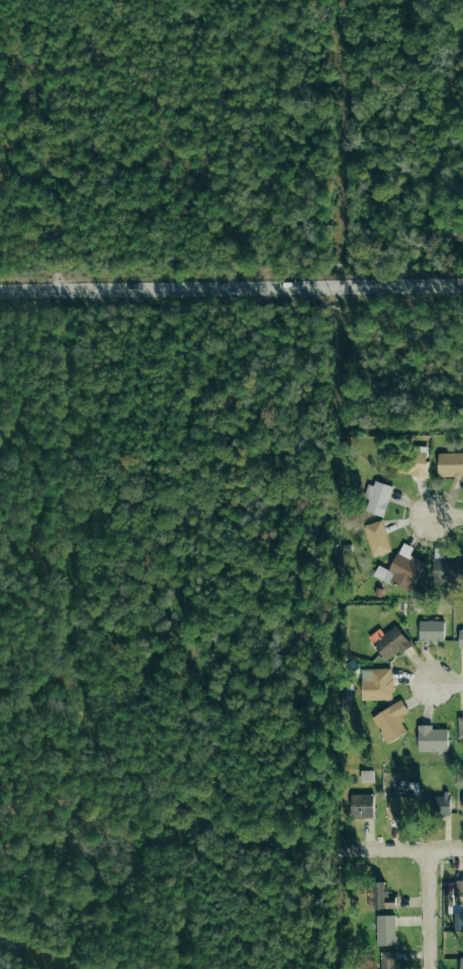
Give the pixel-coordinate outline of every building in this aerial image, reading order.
[(462,476),(462,452),(438,453),(438,476),(462,476)] [(392,488),(369,480),(362,498),(368,499),(364,510),(382,517),(392,488)] [(391,551),(381,520),(362,526),(372,557),(391,551)] [(410,556),(413,547),(401,543),(390,570),(377,565),(373,577),(412,592),(424,561),(410,556)] [(445,558),(445,547),(433,548),(434,583),(456,582),(456,570),(462,570),(462,557),(445,558)] [(419,641),(444,642),(444,621),(419,620),(419,641)] [(369,636),(384,661),(399,652),(400,653),(410,647),(397,625),(382,634),(380,629),(369,636)] [(392,668),(360,669),(361,700),(392,699),(392,668)] [(400,716),(408,712),(402,700),(372,715),(386,744),(408,733),(400,716)] [(418,751),(447,751),(448,729),(432,729),(432,725),(418,725),(418,751)] [(373,817),(373,794),(349,794),(349,818),(373,817)] [(450,814),(449,795),(430,795),(431,815),(450,814)] [(389,797),(389,815),(414,815),(414,797),(389,797)] [(456,904),(462,904),(462,881),(455,881),(456,904)] [(386,882),(367,882),(367,909),(396,908),(395,896),(386,897),(386,882)] [(375,945),(395,945),(394,915),(375,915),(375,945)] [(380,952),(381,968),(398,968),(397,951),(380,952)]
